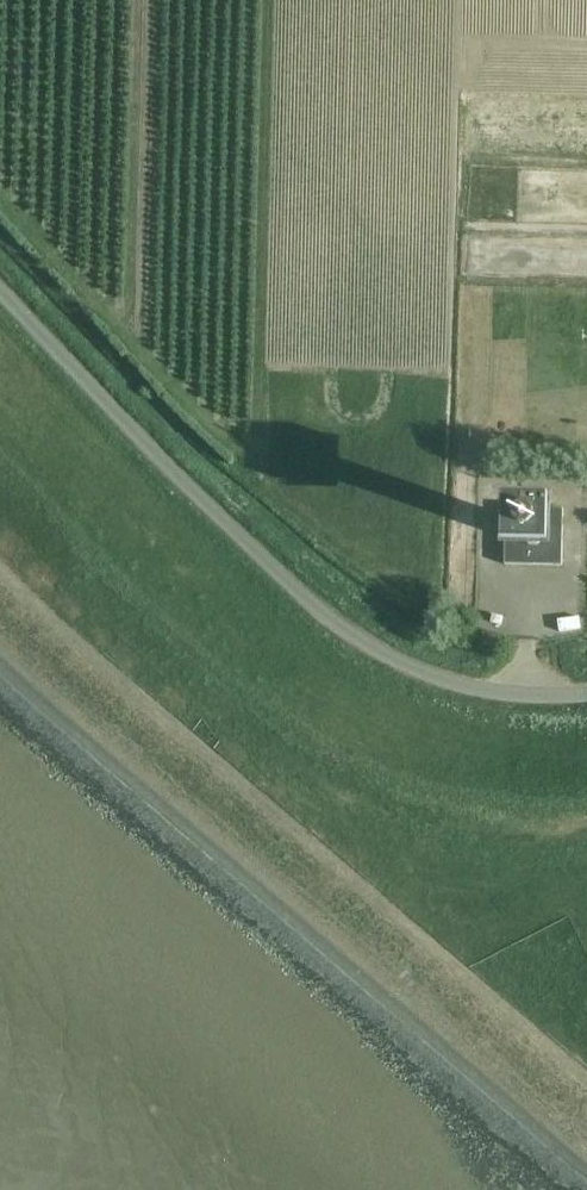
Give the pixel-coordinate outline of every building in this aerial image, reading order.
[(562,568),(563,510),(506,509),(505,567),(562,568)] [(458,590),(455,572),(439,574),(441,592),(458,590)]
